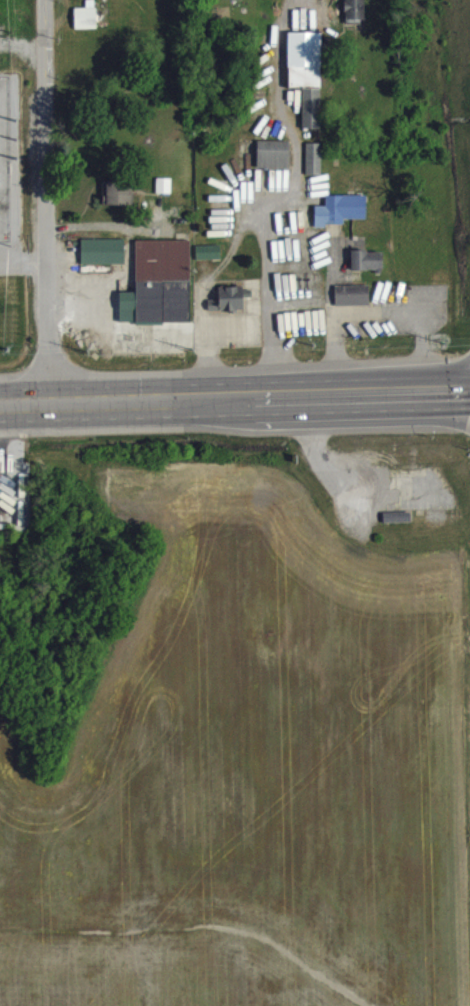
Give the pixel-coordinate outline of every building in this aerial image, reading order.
[(366,0),(345,1),(346,36),(366,35),(366,0)] [(76,37),(98,37),(97,12),(87,12),(87,16),(76,16),(76,37)] [(323,60),(301,60),(300,74),(291,73),(291,96),(303,96),(303,136),(322,137),(323,60)] [(291,149),(259,148),(258,176),(290,176),(291,149)] [(323,152),(307,151),(306,183),(322,183),(323,152)] [(135,213),(134,199),(131,199),(131,189),(105,189),(105,214),(135,213)] [(367,204),(326,203),(326,214),(316,214),(316,234),(345,234),(345,227),(367,227),(367,204)] [(82,272),(125,273),(126,248),(82,247),(82,272)] [(191,248),(137,249),(137,300),(121,300),(121,330),(192,330),(191,248)] [(197,253),(197,268),(222,268),(221,253),(197,253)] [(384,278),(384,259),(353,259),(353,278),(384,278)] [(336,314),(371,313),(370,293),(336,294),(336,314)] [(209,319),(244,320),(245,295),(220,294),(220,308),(210,308),(209,319)] [(384,521),(385,531),(412,530),(411,520),(384,521)]
